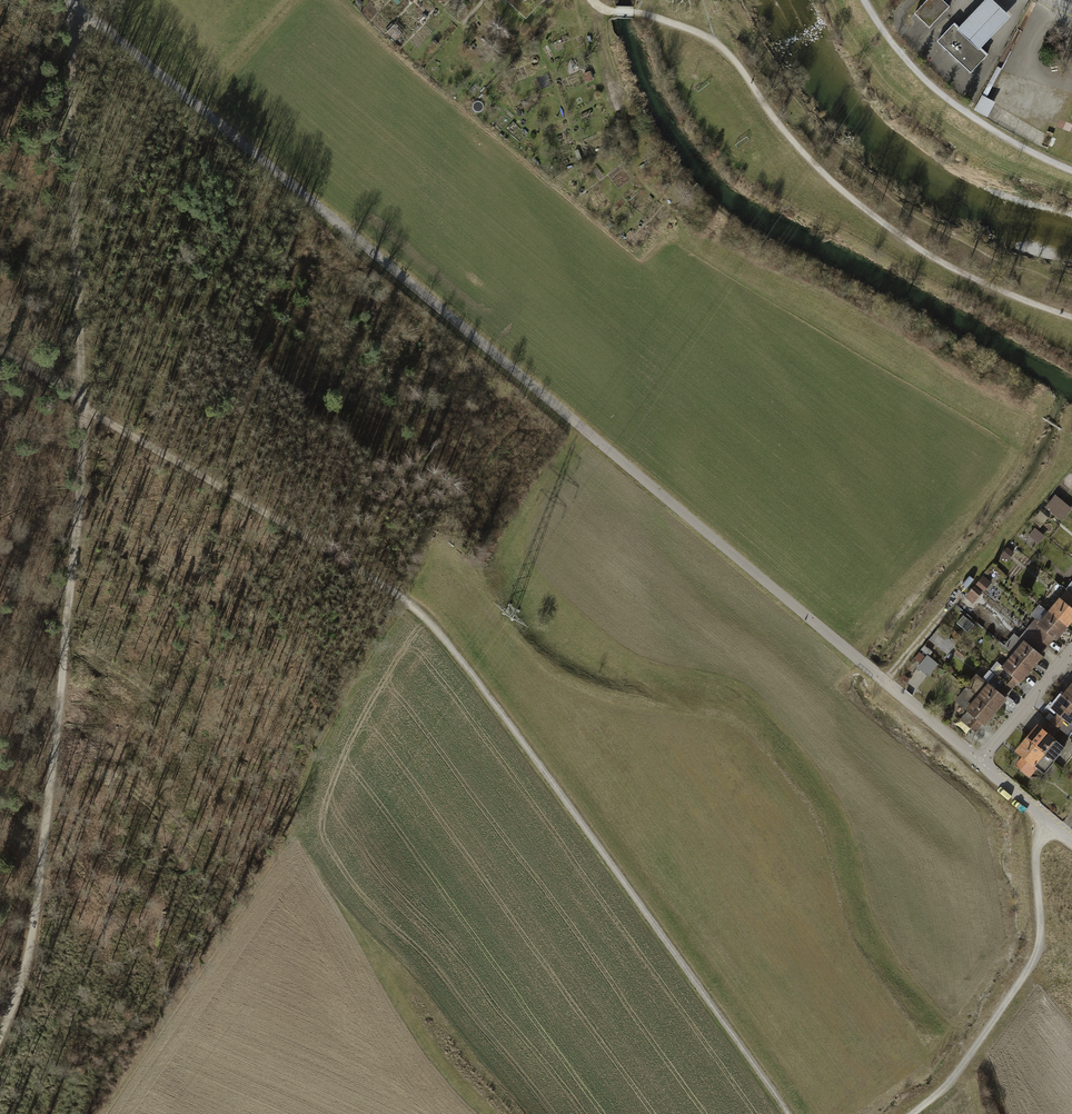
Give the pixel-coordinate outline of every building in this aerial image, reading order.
[(545,0),(506,0),(527,19),(545,0)] [(931,28),(950,9),(941,0),(928,0),(915,13),(931,28)] [(958,29),(980,50),(1012,17),(993,0),(986,0),(958,29)] [(953,25),(937,42),(971,73),(987,56),(980,50),(958,29),(953,25)] [(481,87),(477,83),(469,92),(473,95),(481,87)] [(988,120),(997,106),(984,99),(976,113),(988,120)] [(500,115),(497,118),(506,127),(509,124),(500,115)] [(571,141),(566,131),(562,133),(567,143),(571,141)] [(651,192),(645,197),(651,203),(656,198),(651,192)] [(1056,497),(1051,503),(1065,515),(1070,509),(1056,497)] [(1061,520),(1065,515),(1051,503),(1046,508),(1061,520)] [(1035,529),(1030,536),(1039,543),(1045,536),(1035,529)] [(1008,548),(1002,555),(1008,560),(1014,553),(1008,548)] [(977,585),(984,591),(990,585),(982,578),(977,585)] [(973,601),(981,592),(975,586),(967,595),(973,601)] [(1071,609),(1071,595),(1071,594),(1067,591),(1060,599),(1071,609)] [(1071,620),(1071,609),(1060,599),(1049,612),(1067,626),(1071,620)] [(1056,639),(1067,626),(1049,612),(1039,624),(1053,637),(1056,639)] [(975,625),(964,616),(957,624),(968,633),(975,625)] [(1029,628),(1047,644),(1053,637),(1039,624),(1037,626),(1033,623),(1029,628)] [(1024,642),(1038,654),(1047,644),(1029,628),(1022,636),(1026,640),(1024,642)] [(949,636),(957,643),(962,637),(954,631),(949,636)] [(948,654),(957,643),(949,636),(944,632),(935,643),(948,654)] [(1024,642),(1014,654),(1030,669),(1041,656),(1038,654),(1024,642)] [(1014,654),(1003,667),(1006,670),(1017,679),(1019,681),(1030,669),(1014,654)] [(937,665),(927,656),(919,667),(929,674),(937,665)] [(1017,679),(1006,670),(998,678),(1010,688),(1017,679)] [(977,675),(967,688),(995,711),(1006,699),(1003,696),(989,685),(977,675)] [(989,685),(1003,696),(1010,688),(998,678),(996,676),(989,685)] [(1063,696),(1071,703),(1071,685),(1063,696)] [(967,688),(956,701),(969,711),(982,722),(985,724),(995,711),(967,688)] [(1053,708),(1059,713),(1069,722),(1071,718),(1071,703),(1063,696),(1053,708)] [(982,722),(969,711),(962,720),(975,730),(982,722)] [(1059,713),(1052,722),(1056,725),(1068,735),(1071,730),(1071,724),(1069,722),(1059,713)] [(1048,734),(1060,744),(1068,735),(1056,725),(1048,734)] [(1038,726),(1028,739),(1054,761),(1065,748),(1060,744),(1048,734),(1038,726)] [(1028,739),(1017,752),(1024,757),(1037,768),(1044,774),(1054,761),(1028,739)] [(1030,777),(1037,768),(1024,757),(1017,766),(1030,777)]
